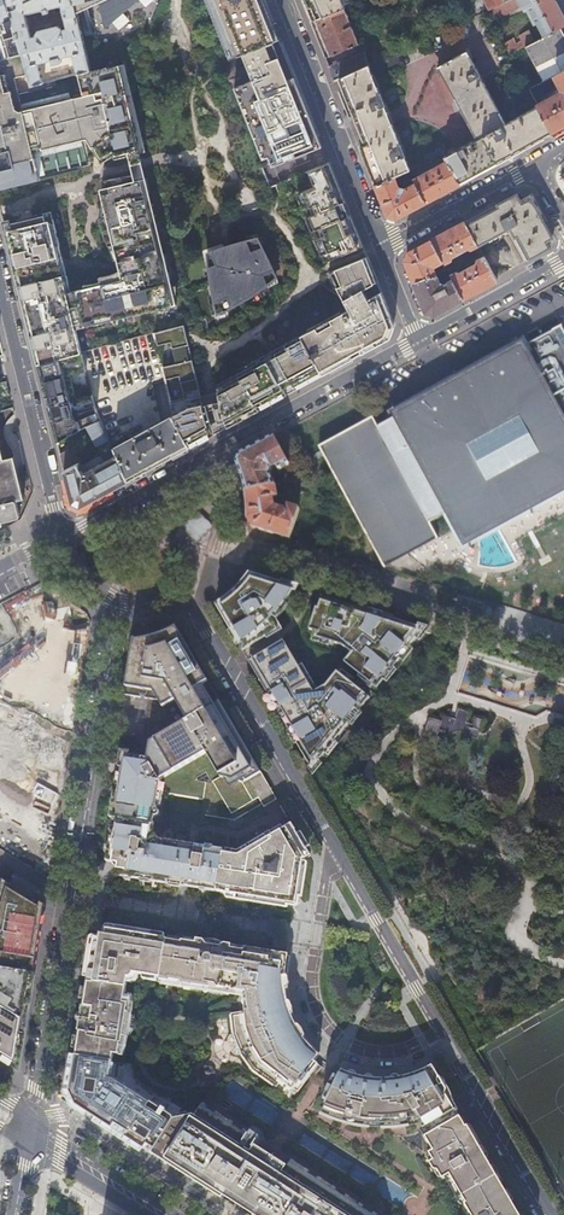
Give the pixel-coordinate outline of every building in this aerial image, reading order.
[(21,55),(6,0),(0,0),(0,60),(21,55)] [(21,55),(27,75),(31,86),(77,75),(88,16),(83,0),(6,0),(21,55)] [(88,16),(126,0),(83,0),(88,16)] [(228,60),(241,55),(279,40),(263,0),(204,0),(228,60)] [(301,1),(305,12),(309,22),(314,20),(343,8),(352,5),(350,0),(304,0),(301,1)] [(482,0),(469,0),(466,2),(473,16),(487,10),(482,0)] [(487,10),(489,9),(496,6),(494,0),(482,0),(487,10)] [(496,6),(489,9),(492,16),(501,12),(502,14),(520,5),(521,8),(526,6),(543,37),(560,28),(563,26),(563,20),(562,17),(561,14),(556,5),(554,0),(509,0),(504,2),(500,4),(496,6)] [(343,8),(314,20),(316,26),(329,56),(358,44),(343,8)] [(118,66),(106,69),(106,68),(88,16),(77,75),(82,95),(72,97),(73,98),(21,111),(17,94),(13,78),(27,75),(21,55),(0,60),(0,190),(39,181),(33,159),(32,159),(31,153),(85,140),(100,164),(112,157),(114,160),(128,157),(134,155),(132,148),(137,147),(138,147),(143,145),(123,65),(118,66)] [(543,37),(535,42),(524,47),(543,82),(550,78),(555,75),(563,71),(563,36),(560,28),(543,37)] [(521,40),(524,47),(535,42),(528,29),(519,34),(521,40)] [(512,37),(503,42),(509,55),(517,51),(515,44),(512,37)] [(233,88),(242,111),(265,169),(271,167),(322,147),(290,69),(279,40),(241,55),(251,80),(233,88)] [(521,40),(515,44),(517,51),(524,47),(521,40)] [(552,134),(537,107),(505,123),(466,50),(435,67),(475,139),(443,156),(445,160),(458,184),(465,180),(552,134)] [(363,52),(327,67),(333,81),(338,79),(368,64),(363,52)] [(358,129),(364,144),(359,146),(375,185),(409,169),(389,121),(386,111),(371,75),(399,61),(395,52),(368,64),(338,79),(358,129)] [(537,107),(552,134),(563,127),(563,71),(555,75),(563,91),(536,106),(537,107)] [(27,75),(13,78),(17,94),(32,91),(31,86),(27,75)] [(543,82),(527,90),(533,100),(555,88),(550,78),(543,82)] [(134,155),(128,157),(130,165),(132,176),(103,181),(104,191),(100,192),(102,218),(97,219),(113,261),(116,260),(119,270),(112,274),(98,278),(99,283),(83,285),(83,289),(67,293),(66,290),(67,289),(66,285),(64,277),(57,247),(59,246),(57,238),(54,239),(53,234),(56,233),(53,220),(50,221),(49,215),(3,226),(14,270),(37,365),(81,353),(74,329),(170,306),(169,300),(174,299),(167,272),(162,273),(161,267),(166,266),(141,163),(137,147),(132,148),(134,155)] [(59,169),(81,165),(79,154),(57,159),(59,169)] [(413,167),(409,169),(375,185),(387,215),(391,217),(395,218),(411,210),(442,193),(458,184),(445,160),(438,163),(437,164),(437,165),(437,167),(421,175),(420,175),(418,174),(414,177),(413,178),(413,180),(410,181),(412,184),(404,189),(402,187),(400,186),(398,186),(396,182),(416,173),(413,167)] [(314,187),(302,191),(309,207),(312,215),(305,217),(310,232),(317,229),(321,236),(314,239),(320,256),(327,253),(330,260),(362,247),(351,221),(328,164),(308,172),(314,187)] [(309,207),(302,191),(295,194),(302,210),(309,207)] [(531,198),(516,194),(464,222),(477,246),(510,229),(527,260),(549,248),(552,237),(547,229),(531,198)] [(442,261),(443,262),(444,262),(451,259),(451,258),(451,257),(451,256),(468,247),(469,248),(469,249),(470,249),(471,249),(477,246),(464,222),(447,231),(431,240),(442,261)] [(236,243),(216,250),(207,253),(208,262),(211,286),(217,314),(234,306),(248,298),(262,288),(275,278),(267,258),(257,238),(236,243)] [(434,266),(442,261),(431,240),(408,252),(405,260),(425,311),(429,312),(434,314),(462,299),(452,280),(443,285),(441,284),(440,284),(433,268),(434,266)] [(205,249),(206,262),(208,262),(207,253),(216,250),(215,245),(205,249)] [(328,272),(336,287),(343,300),(348,310),(340,314),(339,312),(329,317),(330,319),(273,350),(273,351),(288,379),(295,391),(388,340),(390,332),(393,325),(379,291),(366,257),(328,272)] [(451,275),(450,276),(452,280),(462,299),(479,290),(496,280),(495,278),(483,257),(477,260),(477,261),(476,261),(476,262),(477,264),(460,272),(459,272),(459,271),(458,271),(452,274),(451,275)] [(174,421),(189,446),(190,448),(203,441),(210,437),(183,325),(153,334),(173,415),(174,421)] [(383,569),(437,540),(432,530),(452,519),(464,541),(563,487),(563,351),(553,331),(396,416),(397,418),(377,428),(372,418),(318,448),(383,569)] [(273,351),(264,357),(279,384),(288,379),(273,351)] [(81,353),(37,365),(47,404),(56,442),(87,427),(101,420),(95,406),(92,394),(76,398),(70,375),(86,371),(81,353)] [(210,394),(217,423),(224,421),(226,428),(285,396),(279,384),(264,357),(264,356),(235,371),(237,374),(216,385),(218,392),(210,394)] [(10,396),(7,381),(0,383),(0,398),(10,396)] [(189,446),(174,421),(173,415),(113,448),(127,480),(149,468),(189,446)] [(113,448),(101,420),(87,427),(100,456),(84,464),(79,463),(75,446),(59,454),(61,463),(66,482),(72,503),(76,505),(80,508),(128,482),(127,480),(113,448)] [(267,440),(254,448),(253,446),(236,455),(234,460),(231,466),(227,468),(232,477),(239,474),(242,482),(244,492),(268,487),(274,486),(270,474),(272,469),(275,467),(277,471),(288,465),(273,437),(267,440)] [(2,524),(2,521),(20,516),(15,499),(23,498),(21,488),(13,455),(3,458),(0,445),(0,525),(2,524)] [(274,486),(275,493),(278,492),(278,494),(295,489),(296,494),(302,492),(296,481),(274,486)] [(268,487),(244,492),(246,506),(246,518),(246,521),(251,528),(288,540),(297,510),(286,507),(285,511),(273,508),(271,499),(276,497),(275,493),(274,486),(268,487)] [(248,574),(247,575),(246,577),(243,581),(234,591),(223,600),(215,605),(215,607),(217,609),(217,610),(241,652),(265,638),(266,640),(282,631),(275,621),(280,616),(287,607),(284,604),(288,598),(293,588),(248,574)] [(409,647),(415,639),(418,641),(427,629),(321,597),(317,609),(315,608),(308,630),(313,632),(310,641),(327,647),(329,643),(341,647),(350,654),(343,663),(363,679),(360,682),(369,689),(372,686),(375,689),(382,681),(385,683),(395,670),(392,668),(399,659),(402,662),(411,649),(409,647)] [(275,800),(212,690),(175,628),(166,633),(152,638),(142,640),(132,641),(129,659),(132,660),(131,663),(128,663),(123,696),(129,697),(139,699),(140,696),(144,696),(143,699),(147,700),(139,748),(159,781),(205,754),(218,778),(222,779),(228,789),(239,782),(240,783),(251,802),(257,798),(262,807),(275,800)] [(361,714),(358,711),(368,698),(347,681),(349,679),(340,672),(338,674),(336,672),(324,687),(313,693),(306,682),(310,680),(301,665),(298,667),(283,642),(247,662),(313,774),(321,764),(317,762),(322,756),(325,758),(336,744),(333,742),(347,724),(351,727),(361,714)] [(430,716),(424,734),(436,738),(442,720),(430,716)] [(151,830),(152,827),(152,826),(154,817),(156,817),(158,815),(158,814),(158,813),(157,811),(155,810),(155,807),(157,807),(159,805),(160,799),(157,799),(157,793),(161,793),(162,787),(161,785),(159,785),(159,782),(159,781),(139,748),(128,755),(129,753),(119,752),(118,761),(114,786),(114,787),(117,788),(116,793),(114,793),(112,794),(111,801),(110,810),(108,819),(110,819),(108,832),(110,834),(107,848),(104,847),(103,854),(106,857),(105,863),(111,864),(113,868),(115,871),(115,877),(121,878),(123,881),(128,882),(129,879),(137,880),(139,883),(148,884),(151,883),(159,884),(162,884),(165,888),(169,888),(170,886),(197,890),(216,893),(224,894),(225,894),(225,893),(245,896),(245,898),(284,904),(290,899),(296,895),(299,877),(298,876),(301,862),(302,862),(302,861),(309,857),(290,825),(282,830),(280,826),(236,852),(231,851),(230,855),(222,854),(222,851),(214,849),(212,847),(204,846),(204,848),(194,846),(194,849),(186,848),(177,846),(177,843),(162,841),(159,840),(151,830)] [(233,821),(225,820),(225,821),(226,824),(227,826),(230,828),(233,828),(236,828),(239,826),(241,824),(241,820),(241,817),(233,821)] [(0,990),(0,1060),(18,1071),(30,997),(38,947),(42,920),(45,906),(7,884),(0,895),(0,894),(0,990)] [(291,1158),(286,1166),(272,1156),(256,1146),(260,1139),(201,1101),(193,1115),(191,1115),(187,1113),(178,1115),(176,1119),(173,1120),(171,1123),(162,1117),(165,1113),(156,1108),(156,1107),(149,1102),(148,1104),(141,1100),(142,1098),(134,1093),(134,1094),(118,1084),(116,1087),(108,1082),(109,1077),(112,1077),(114,1064),(111,1064),(112,1062),(113,1054),(119,1055),(119,1056),(122,1056),(125,1049),(132,1005),(132,996),(128,996),(128,997),(124,996),(126,983),(130,984),(131,983),(132,983),(133,983),(134,982),(135,981),(135,980),(136,979),(137,979),(137,975),(143,975),(142,980),(155,982),(156,978),(160,978),(160,981),(159,985),(169,986),(169,985),(180,987),(180,988),(228,996),(228,994),(242,997),(245,1012),(229,1014),(232,1035),(229,1036),(227,1039),(226,1043),(230,1054),(233,1056),(237,1056),(240,1055),(251,1071),(275,1088),(278,1085),(285,1091),(289,1090),(291,1089),(297,1093),(309,1077),(312,1080),(321,1068),(314,1062),(318,1057),(306,1044),(295,1027),(288,1010),(285,985),(287,959),(230,950),(230,946),(224,945),(220,943),(215,941),(209,941),(203,942),(196,941),(196,944),(163,939),(164,935),(118,927),(117,927),(115,928),(114,930),(114,931),(105,930),(104,935),(100,934),(99,939),(94,939),(92,946),(87,949),(83,978),(87,978),(85,988),(81,988),(79,1000),(81,1006),(78,1028),(78,1031),(79,1031),(75,1057),(78,1057),(77,1065),(73,1065),(71,1077),(67,1076),(64,1093),(67,1101),(70,1108),(85,1117),(88,1113),(95,1118),(92,1122),(116,1137),(139,1151),(141,1147),(151,1154),(195,1182),(222,1199),(224,1197),(240,1208),(252,1214),(379,1214),(291,1158)] [(200,1070),(198,1076),(202,1081),(208,1082),(213,1079),(214,1073),(210,1068),(205,1067),(200,1070)] [(456,1111),(457,1110),(432,1067),(420,1073),(407,1078),(395,1079),(377,1080),(360,1078),(352,1075),(341,1071),(338,1078),(335,1076),(330,1073),(323,1087),(327,1089),(323,1099),(328,1101),(321,1115),(345,1123),(370,1128),(396,1128),(419,1124),(423,1130),(456,1111)] [(496,1176),(480,1149),(465,1123),(462,1119),(460,1118),(456,1111),(423,1130),(421,1131),(419,1132),(423,1138),(425,1139),(426,1140),(424,1141),(423,1143),(428,1151),(431,1151),(432,1151),(433,1152),(429,1154),(426,1155),(426,1158),(429,1164),(438,1179),(442,1180),(445,1179),(460,1205),(462,1206),(463,1208),(463,1210),(466,1214),(519,1214),(496,1176)]
